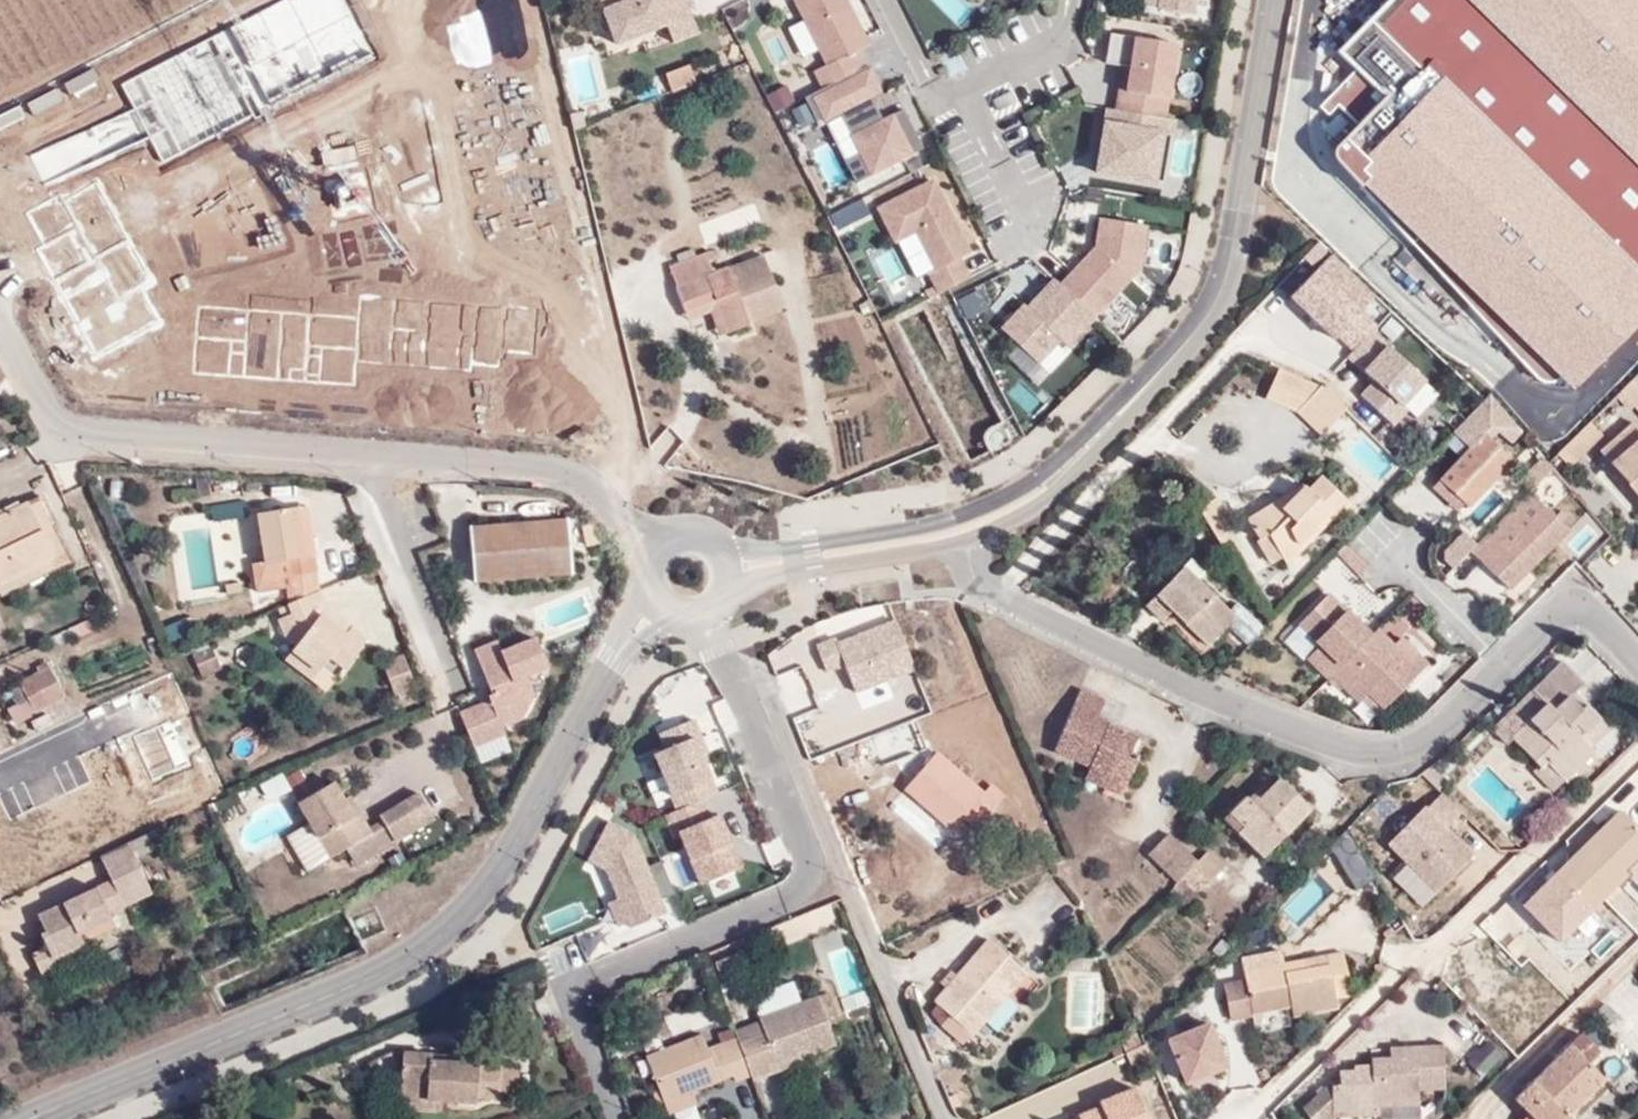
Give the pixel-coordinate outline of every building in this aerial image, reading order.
[(616,40),(668,19),(660,0),(600,0),(616,40)] [(668,19),(674,40),(698,33),(685,0),(660,0),(668,19)] [(826,62),(871,41),(849,0),(794,0),(826,62)] [(1151,6),(1191,13),(1193,0),(1152,0),(1151,6)] [(787,26),(800,53),(814,46),(801,19),(787,26)] [(765,32),(779,65),(798,56),(784,23),(765,32)] [(1175,38),(1130,31),(1119,86),(1166,94),(1175,38)] [(866,63),(859,52),(812,72),(818,87),(866,63)] [(578,102),(598,96),(587,60),(567,66),(578,102)] [(818,87),(806,93),(819,120),(882,92),(866,63),(818,87)] [(667,73),(674,91),(697,82),(690,64),(667,73)] [(767,91),(773,109),(794,102),(787,83),(767,91)] [(1166,94),(1119,86),(1115,104),(1166,114),(1168,94),(1166,94)] [(892,111),(849,131),(869,174),(914,153),(892,111)] [(1160,125),(1104,114),(1095,167),(1151,178),(1160,125)] [(917,230),(938,269),(961,258),(972,251),(932,175),(872,202),(892,240),(917,230)] [(838,228),(869,212),(861,197),(830,213),(838,228)] [(1094,247),(1059,279),(1094,316),(1138,268),(1146,223),(1096,216),(1094,247)] [(755,320),(788,304),(765,254),(719,276),(712,261),(717,259),(713,252),(673,271),(683,291),(682,291),(692,314),(721,300),(737,334),(757,325),(755,320)] [(1372,293),(1330,254),(1286,292),(1332,334),(1359,307),(1372,293)] [(938,269),(928,274),(938,292),(971,276),(961,258),(938,269)] [(1059,279),(1054,276),(1028,305),(1060,337),(1067,345),(1094,316),(1059,279)] [(973,281),(951,292),(964,317),(986,306),(973,281)] [(737,334),(721,300),(692,314),(696,321),(717,311),(729,338),(737,334)] [(1028,305),(1022,300),(997,326),(1037,361),(1060,337),(1028,305)] [(1359,307),(1332,334),(1353,352),(1372,331),(1380,325),(1359,307)] [(1402,406),(1425,381),(1372,331),(1353,352),(1348,357),(1375,382),(1361,396),(1393,425),(1407,411),(1402,406)] [(1321,387),(1320,386),(1319,387),(1278,369),(1265,399),(1296,413),(1298,411),(1321,387)] [(1637,413),(1637,386),(1632,379),(1619,391),(1637,413)] [(1345,410),(1321,387),(1298,411),(1322,433),(1345,410)] [(1453,429),(1470,446),(1482,434),(1499,450),(1522,428),(1488,394),(1453,429)] [(848,458),(864,453),(852,416),(836,421),(848,458)] [(1572,461),(1599,434),(1587,422),(1560,450),(1572,461)] [(1633,423),(1600,452),(1612,465),(1637,495),(1637,429),(1633,423)] [(1470,446),(1442,477),(1432,488),(1451,506),(1459,499),(1467,507),(1495,479),(1498,481),(1514,464),(1499,450),(1482,434),(1470,446)] [(1637,504),(1637,495),(1612,465),(1607,469),(1637,504)] [(1282,509),(1275,502),(1246,520),(1272,562),(1281,557),(1286,565),(1334,515),(1326,507),(1339,494),(1321,477),(1308,491),(1304,487),(1282,509)] [(1495,503),(1503,487),(1498,481),(1495,479),(1467,507),(1479,519),(1495,503)] [(1569,529),(1529,490),(1470,551),(1510,589),(1569,529)] [(1334,515),(1347,502),(1339,494),(1326,507),(1334,515)] [(63,552),(37,499),(27,504),(52,557),(63,552)] [(52,557),(27,504),(0,516),(0,583),(52,557)] [(314,556),(306,508),(297,510),(305,557),(314,556)] [(305,557),(297,510),(256,516),(263,559),(250,561),(253,582),(285,576),(288,605),(320,591),(314,556),(305,557)] [(168,525),(187,590),(222,581),(203,515),(168,525)] [(565,521),(471,529),(476,584),(569,576),(565,521)] [(1365,568),(1364,564),(1345,545),(1336,553),(1358,574),(1365,568)] [(57,566),(52,557),(0,583),(0,593),(57,566)] [(1198,580),(1205,573),(1190,558),(1145,604),(1162,620),(1172,610),(1184,622),(1208,645),(1228,625),(1248,644),(1264,628),(1237,603),(1229,611),(1198,580)] [(323,615),(328,608),(320,591),(288,605),(290,612),(278,616),(285,634),(299,645),(294,653),(322,672),(323,670),(335,679),(366,637),(351,626),(346,632),(323,615)] [(1332,675),(1371,636),(1327,594),(1298,623),(1319,644),(1307,657),(1329,678),(1332,675)] [(1393,645),(1377,629),(1371,636),(1386,651),(1393,645)] [(492,700),(462,714),(473,743),(503,730),(502,724),(520,718),(534,691),(526,674),(544,665),(532,632),(497,647),(493,638),(472,646),(492,700)] [(1393,645),(1386,651),(1371,636),(1332,675),(1358,701),(1367,692),(1383,708),(1427,664),(1400,637),(1393,645)] [(218,668),(208,645),(191,653),(201,676),(218,668)] [(925,651),(940,691),(957,684),(941,645),(925,651)] [(289,660),(328,689),(335,679),(323,670),(322,672),(294,653),(289,660)] [(393,695),(414,686),(401,654),(380,663),(393,695)] [(1532,689),(1547,704),(1532,718),(1514,736),(1540,762),(1546,757),(1566,778),(1590,752),(1588,750),(1579,741),(1597,723),(1568,694),(1582,679),(1562,660),(1532,689)] [(37,672),(18,682),(25,697),(33,712),(64,695),(46,661),(35,667),(37,672)] [(1083,691),(1057,752),(1091,767),(1129,782),(1138,755),(1133,753),(1139,737),(1110,725),(1111,721),(1100,716),(1107,701),(1083,691)] [(15,721),(33,712),(25,697),(7,707),(15,721)] [(1510,740),(1514,736),(1532,718),(1517,704),(1496,726),(1510,740)] [(692,719),(656,732),(661,744),(649,749),(675,809),(700,798),(718,793),(692,736),(698,733),(692,719)] [(1588,750),(1605,732),(1597,723),(1579,741),(1588,750)] [(978,829),(1006,796),(993,785),(985,794),(939,753),(931,763),(914,782),(907,790),(953,829),(964,818),(978,829)] [(921,755),(905,774),(914,782),(931,763),(921,755)] [(1535,768),(1556,788),(1566,778),(1546,757),(1540,762),(1535,768)] [(1086,779),(1123,795),(1129,782),(1091,767),(1086,779)] [(1245,826),(1239,832),(1260,852),(1281,831),(1286,835),(1311,809),(1280,780),(1255,805),(1247,798),(1231,813),(1245,826)] [(333,781),(329,783),(296,802),(308,823),(328,859),(346,849),(355,864),(434,818),(418,792),(379,815),(383,822),(369,830),(348,795),(343,798),(342,796),(333,781)] [(1443,829),(1461,811),(1442,793),(1425,811),(1422,809),(1388,845),(1436,890),(1470,855),(1443,829)] [(675,809),(668,812),(696,881),(744,867),(716,808),(706,811),(700,798),(675,809)] [(1590,822),(1601,833),(1620,815),(1608,804),(1590,822)] [(1620,815),(1601,833),(1557,876),(1593,912),(1633,873),(1637,876),(1637,833),(1620,815)] [(604,818),(585,857),(607,868),(628,924),(666,909),(632,831),(604,818)] [(286,835),(307,871),(328,859),(308,823),(286,835)] [(1324,840),(1351,889),(1375,875),(1348,827),(1324,840)] [(100,853),(112,881),(36,913),(44,930),(39,932),(46,947),(31,954),(30,954),(40,975),(99,950),(96,943),(94,936),(84,940),(79,929),(110,916),(108,910),(147,892),(132,857),(161,844),(154,828),(100,853)] [(1260,852),(1264,856),(1286,835),(1281,831),(1260,852)] [(1168,838),(1149,857),(1176,885),(1182,878),(1193,867),(1196,865),(1168,838)] [(1224,865),(1209,852),(1196,865),(1193,867),(1206,879),(1208,882),(1224,865)] [(1206,879),(1193,867),(1182,878),(1195,891),(1206,879)] [(1200,895),(1195,891),(1182,878),(1176,885),(1169,893),(1187,909),(1200,895)] [(1301,922),(1326,893),(1311,881),(1287,910),(1301,922)] [(545,912),(552,930),(584,919),(578,901),(545,912)] [(96,943),(118,934),(110,916),(79,929),(84,940),(94,936),(96,943)] [(952,1016),(972,1034),(985,1020),(1005,996),(1026,972),(989,942),(936,1003),(952,1016)] [(1330,969),(1311,971),(1309,963),(1284,966),(1283,957),(1242,963),(1244,976),(1245,978),(1250,1005),(1251,1008),(1252,1015),(1257,1014),(1294,1009),(1296,1018),(1340,1011),(1339,998),(1355,996),(1350,957),(1329,959),(1330,969)] [(1219,1014),(1250,1005),(1245,978),(1244,976),(1213,995),(1219,1014)] [(1000,1032),(1020,1008),(1005,996),(985,1020),(1000,1032)] [(817,999),(759,1019),(759,1020),(765,1035),(775,1064),(804,1053),(806,1058),(834,1048),(817,999)] [(1182,1082),(1225,1064),(1202,1008),(1159,1025),(1182,1082)] [(943,1026),(965,1044),(972,1034),(952,1016),(943,1026)] [(759,1020),(735,1029),(738,1036),(741,1043),(765,1035),(759,1020)] [(695,1086),(718,1077),(707,1047),(702,1033),(645,1054),(661,1098),(695,1086)] [(778,1071),(775,1064),(765,1035),(741,1043),(752,1073),(754,1079),(778,1071)] [(1580,1035),(1568,1047),(1515,1099),(1530,1115),(1534,1118),(1567,1118),(1566,1117),(1602,1082),(1586,1065),(1598,1054),(1580,1035)] [(741,1043),(738,1036),(718,1043),(730,1073),(732,1079),(752,1073),(741,1043)] [(1481,1037),(1462,1063),(1482,1077),(1501,1052),(1481,1037)] [(730,1073),(718,1043),(707,1047),(718,1077),(730,1073)] [(1443,1049),(1400,1051),(1401,1060),(1390,1061),(1371,1062),(1372,1068),(1354,1069),(1355,1073),(1339,1074),(1340,1088),(1328,1088),(1311,1104),(1308,1101),(1301,1108),(1305,1114),(1309,1118),(1340,1118),(1375,1118),(1375,1104),(1418,1102),(1418,1092),(1445,1091),(1443,1049)] [(1400,1051),(1390,1051),(1390,1061),(1401,1060),(1400,1051)] [(402,1096),(407,1096),(443,1099),(473,1101),(473,1095),(495,1096),(495,1092),(496,1066),(496,1065),(445,1061),(432,1060),(432,1054),(406,1052),(402,1096)] [(778,1071),(806,1061),(806,1058),(804,1053),(775,1064),(778,1071)] [(516,1094),(517,1068),(496,1066),(495,1092),(516,1094)] [(1607,1088),(1602,1082),(1566,1117),(1567,1118),(1575,1118),(1607,1088)] [(667,1111),(700,1099),(695,1086),(661,1098),(667,1111)] [(1128,1089),(1098,1102),(1099,1106),(1079,1115),(1081,1118),(1141,1118),(1128,1089)] [(407,1107),(443,1109),(443,1099),(407,1096),(407,1107)]
